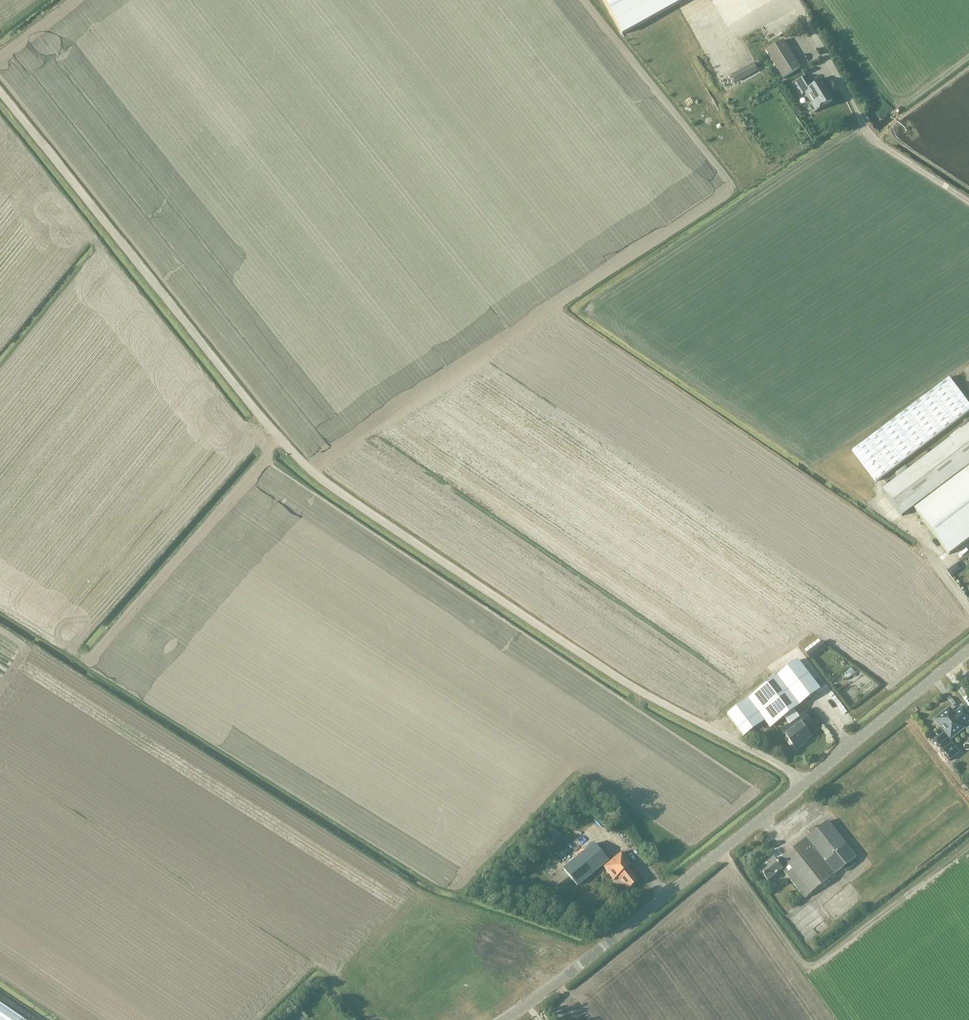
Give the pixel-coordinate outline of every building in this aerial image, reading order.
[(621,36),(685,0),(601,0),(621,36)] [(752,11),(745,0),(713,0),(716,5),(715,6),(726,26),(752,11)] [(782,79),(800,68),(782,40),(765,51),(782,79)] [(829,92),(822,80),(811,87),(804,76),(793,84),(801,95),(803,94),(813,110),(811,112),(811,114),(831,101),(826,93),(829,92)] [(912,508),(945,551),(968,533),(968,424),(881,490),(901,516),(912,508)] [(819,690),(796,660),(726,715),(739,732),(743,736),(753,728),(758,734),(768,726),(769,728),(783,717),(793,710),(819,690)] [(935,720),(949,738),(962,728),(961,726),(968,719),(968,717),(962,708),(952,715),(948,710),(935,720)] [(798,717),(793,710),(783,717),(788,723),(780,730),(796,750),(809,741),(807,739),(811,736),(802,727),(810,721),(803,713),(798,717)] [(855,857),(827,821),(816,830),(812,826),(807,831),(810,835),(776,862),(773,857),(757,871),(766,882),(781,870),(804,898),(842,868),(845,872),(854,865),(851,861),(855,857)] [(593,843),(562,869),(576,887),(608,861),(593,843)] [(613,880),(618,877),(627,889),(637,881),(630,872),(634,868),(632,865),(621,852),(602,867),(613,880)] [(0,1004),(0,1019),(23,1019),(0,1004)]
